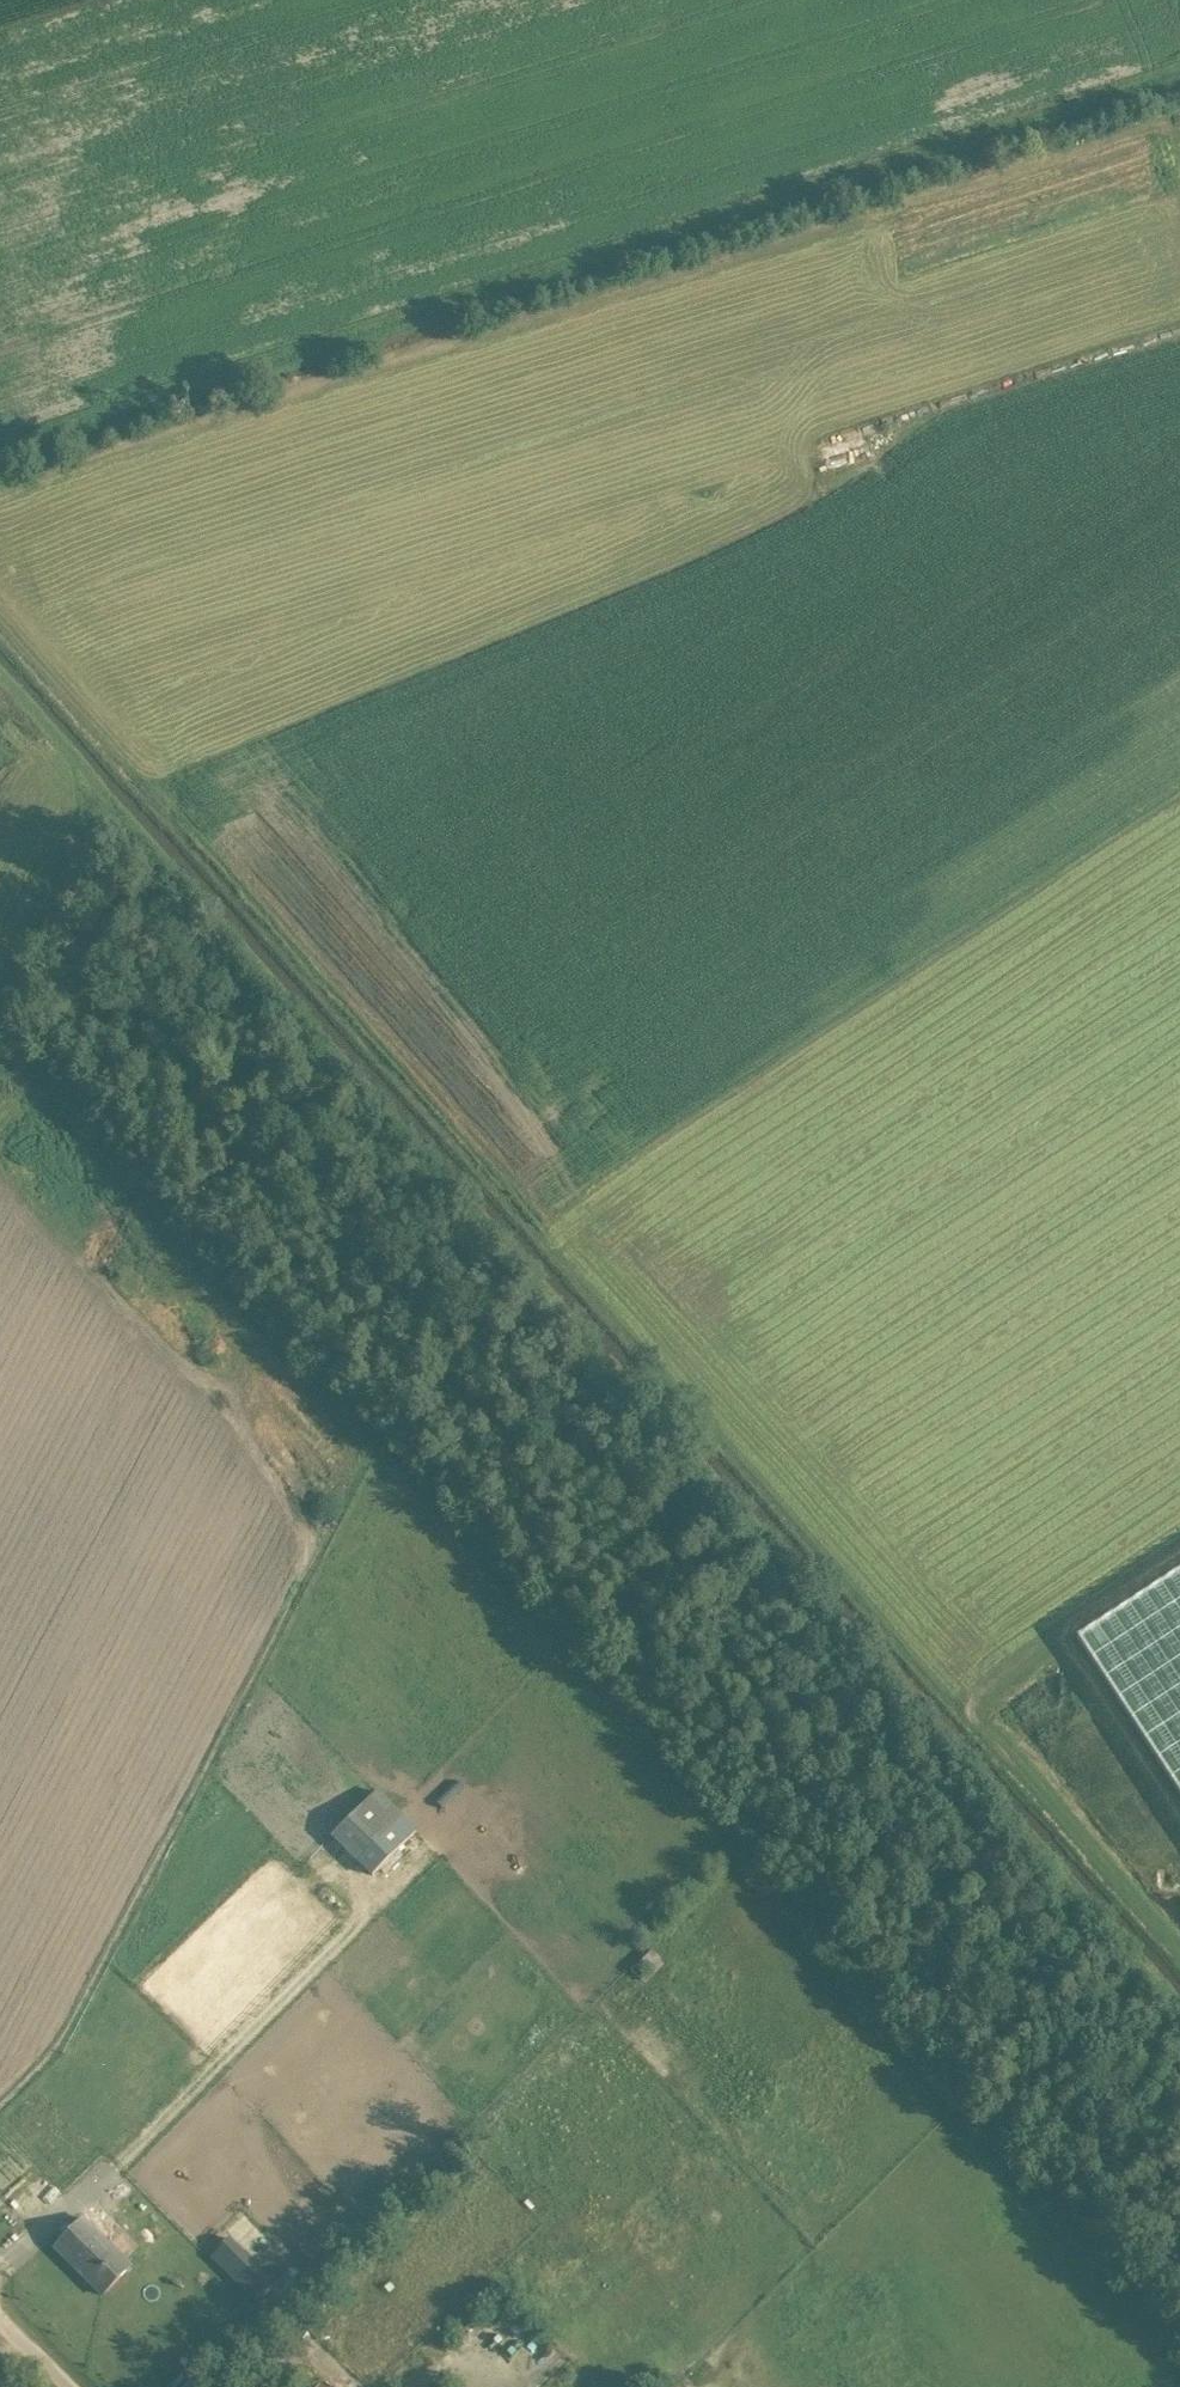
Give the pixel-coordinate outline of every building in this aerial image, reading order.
[(1077,1638),(1179,1795),(1179,1571),(1077,1638)] [(389,1807),(346,1849),(371,1875),(415,1833),(389,1807)] [(99,2234),(84,2219),(56,2247),(103,2295),(131,2267),(121,2256),(133,2244),(112,2222),(99,2234)] [(210,2254),(253,2299),(273,2279),(231,2235),(210,2254)] [(316,2386),(336,2386),(324,2377),(316,2386)]
